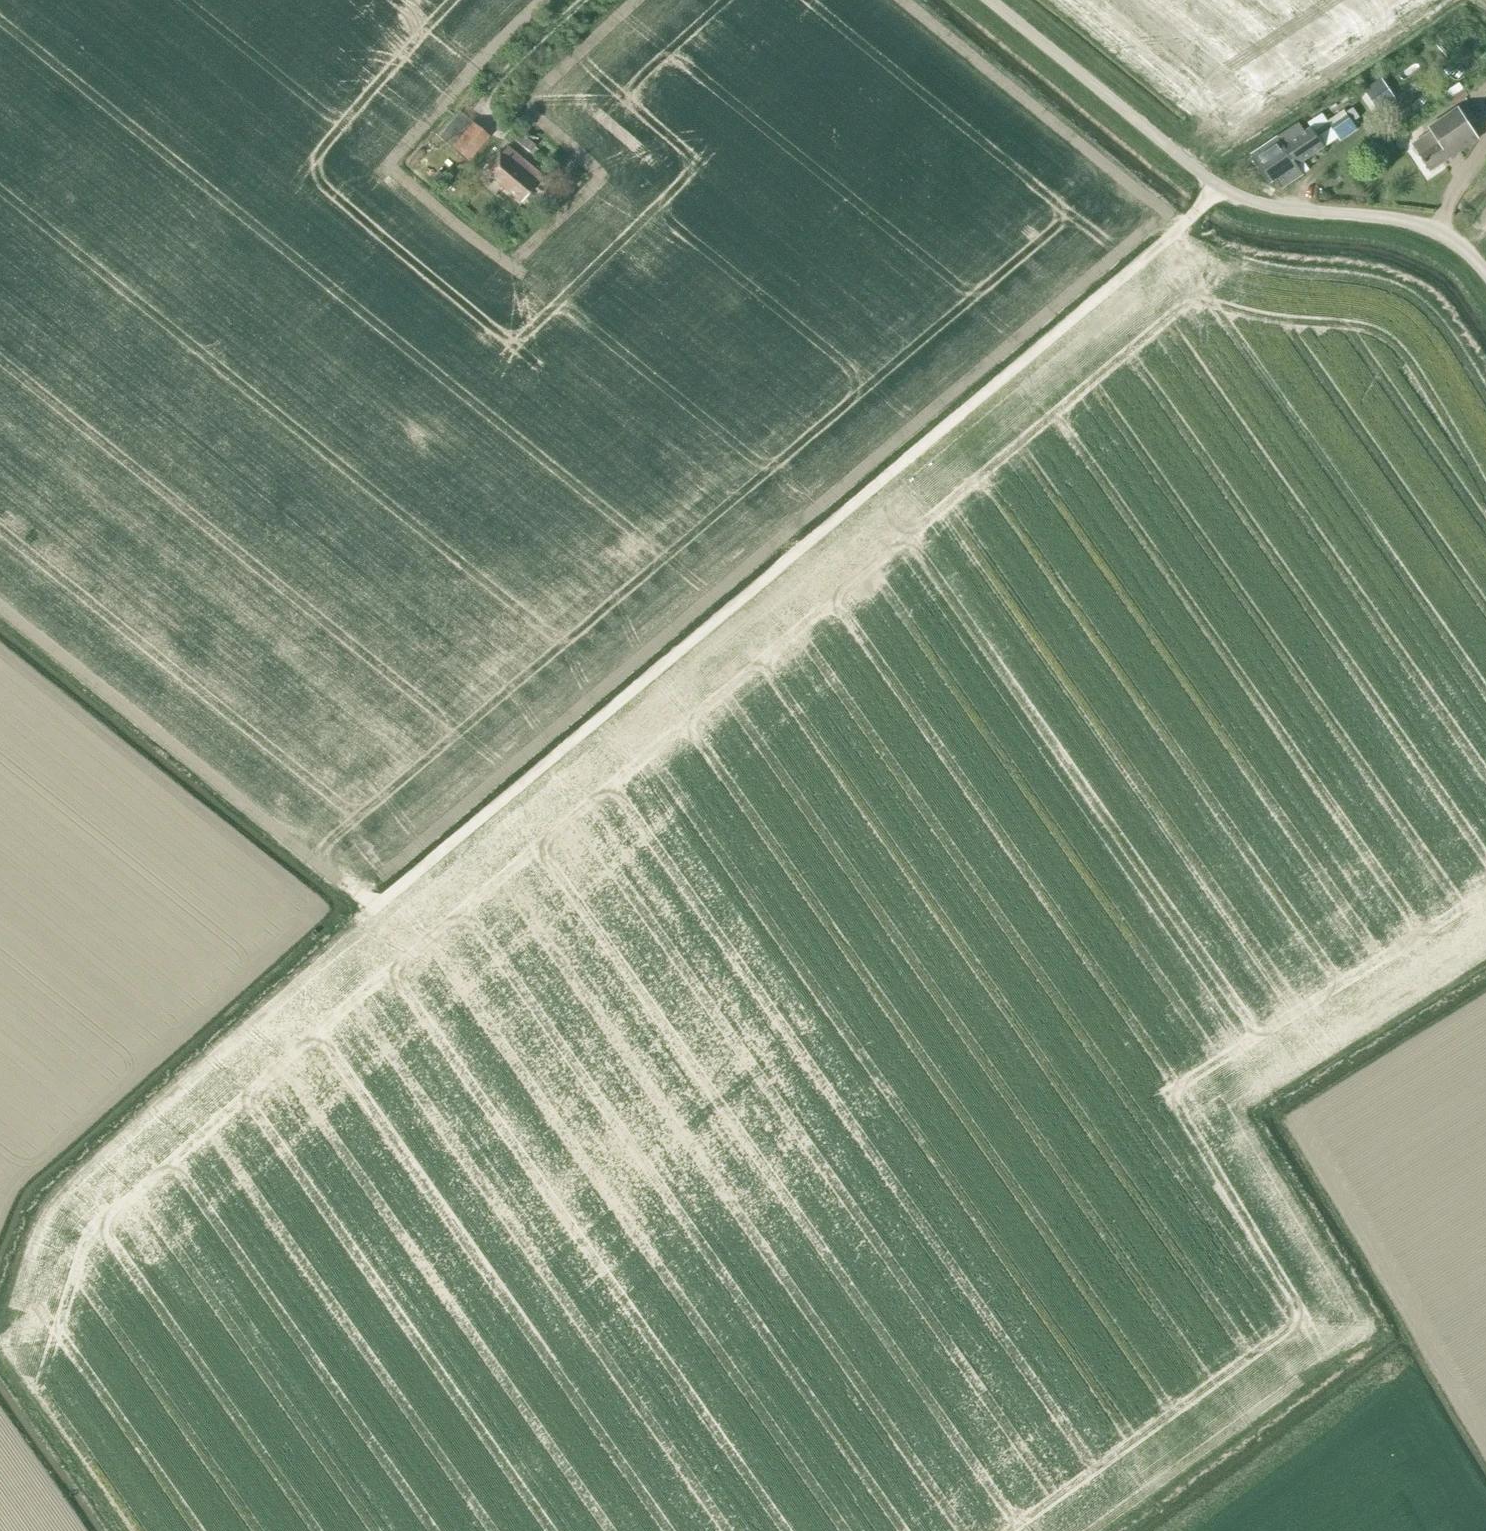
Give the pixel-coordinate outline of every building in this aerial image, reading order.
[(1425,67),(1419,59),(1409,67),(1415,75),(1425,67)] [(1368,88),(1381,108),(1395,99),(1381,79),(1368,88)] [(1453,105),(1468,95),(1463,88),(1448,98),(1453,105)] [(1430,170),(1477,139),(1457,109),(1429,127),(1432,132),(1413,144),(1414,146),(1412,149),(1416,154),(1419,154),(1430,170)] [(468,162),(490,137),(459,111),(437,137),(468,162)] [(1327,123),(1338,139),(1356,127),(1356,126),(1345,111),(1327,123)] [(1311,128),(1304,132),(1298,123),(1251,155),(1270,183),(1276,179),(1282,188),(1302,174),(1296,164),(1300,162),(1323,146),(1320,142),(1311,128)] [(540,173),(505,145),(499,153),(497,152),(483,171),(521,201),(535,183),(533,182),(540,173)]
